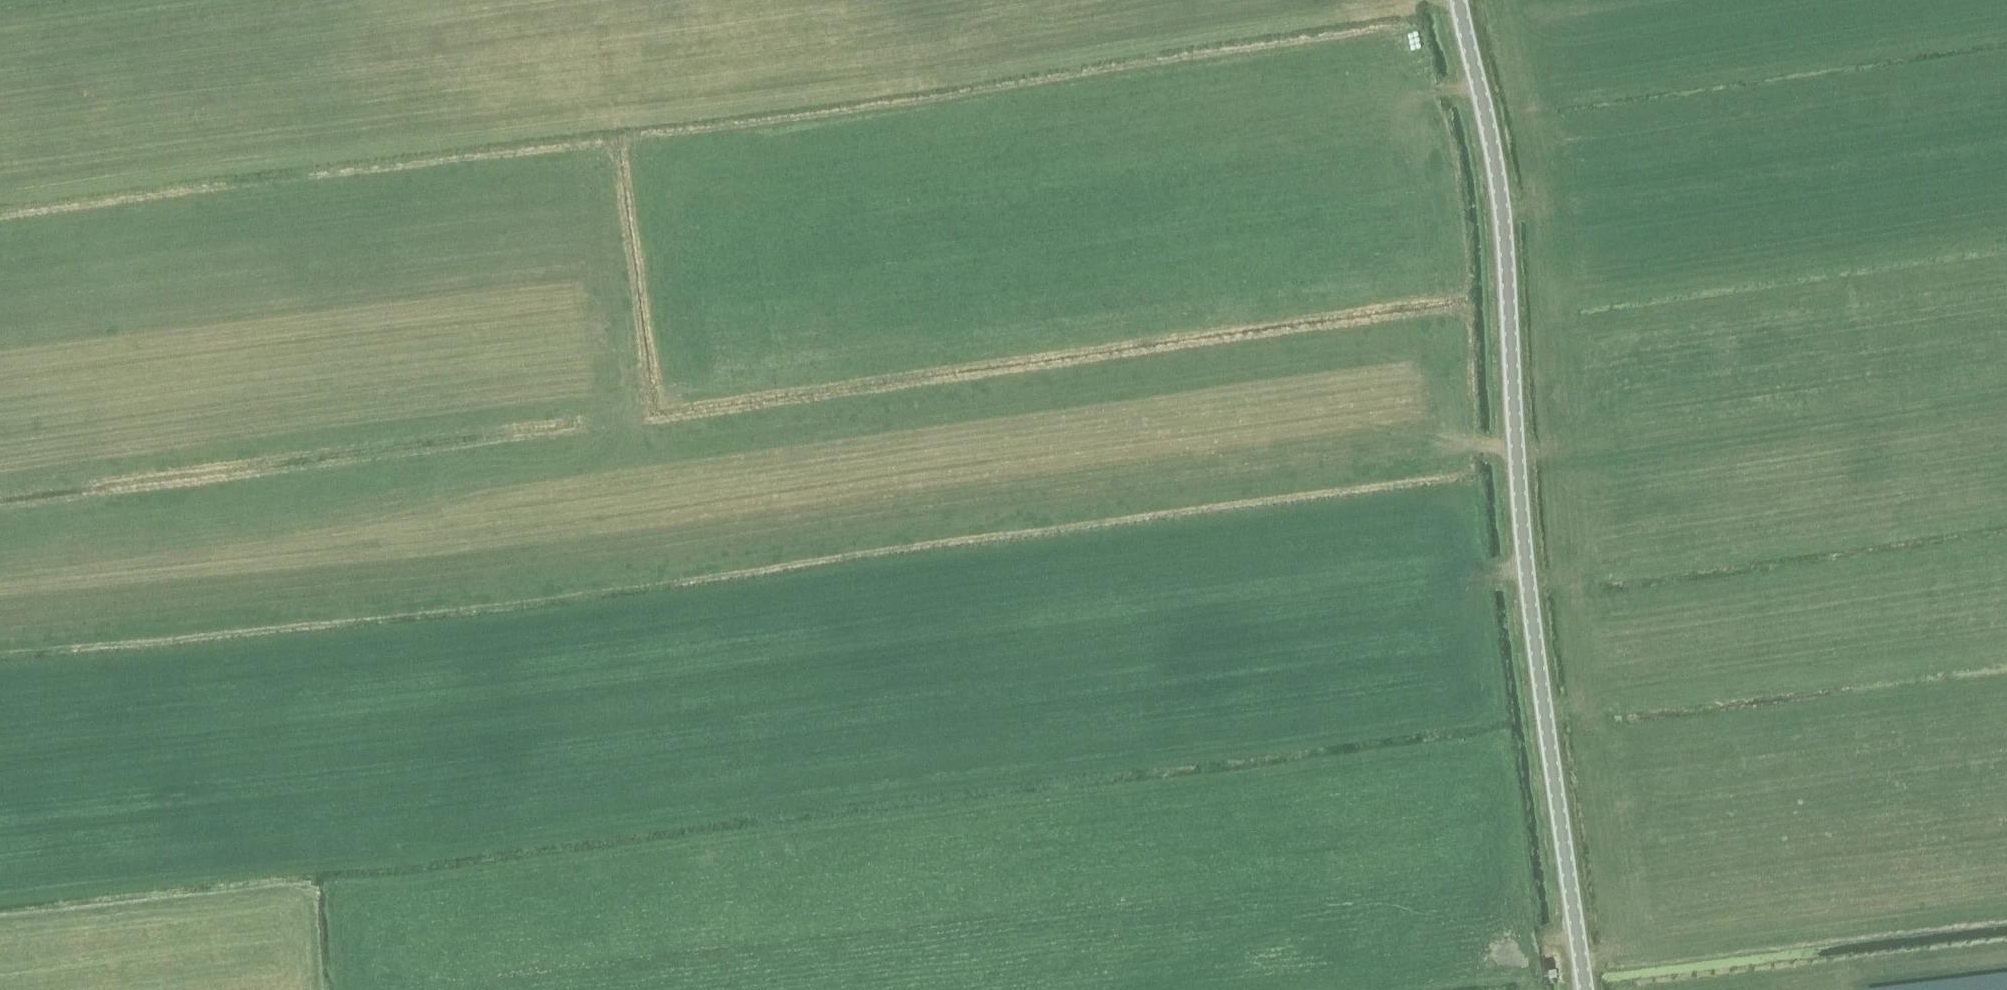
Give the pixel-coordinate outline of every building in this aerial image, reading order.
[(1930,989),(2006,989),(2006,981),(1930,989)]
